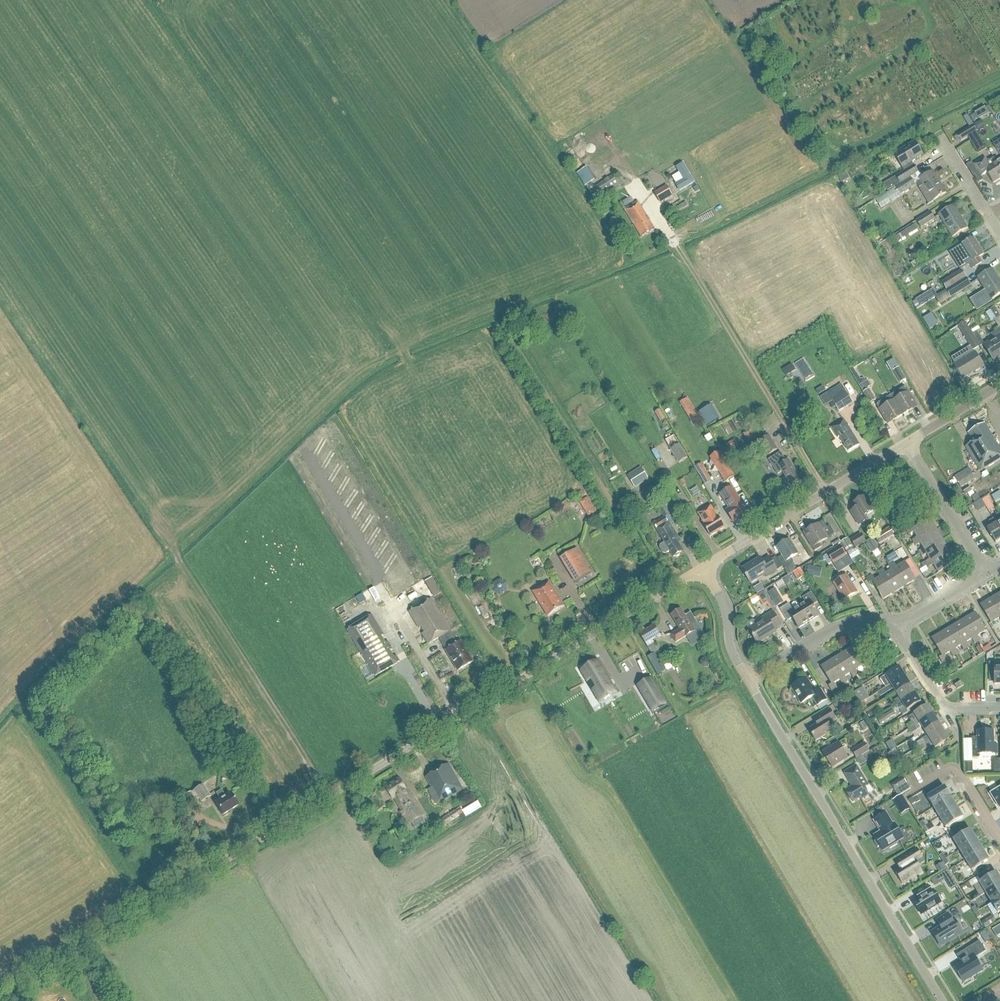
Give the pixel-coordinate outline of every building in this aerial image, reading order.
[(985,127),(982,122),(975,126),(978,131),(985,127)] [(973,126),(957,135),(961,142),(968,137),(972,135),(982,151),(986,149),(976,132),(977,132),(973,126)] [(905,172),(896,177),(884,184),(888,191),(900,184),(918,173),(914,166),(912,163),(923,156),(915,142),(894,155),(902,169),(903,168),(905,172)] [(966,166),(977,184),(983,180),(981,177),(987,173),(993,184),(999,179),(999,169),(996,162),(994,159),(988,162),(985,158),(974,165),(972,162),(966,166)] [(679,191),(695,182),(684,164),(677,169),(683,180),(676,185),(679,191)] [(577,174),(582,182),(597,205),(622,189),(615,177),(595,190),(591,183),(595,181),(587,168),(577,174)] [(920,181),(916,184),(919,189),(923,186),(933,202),(946,194),(932,172),(920,180),(920,181)] [(657,187),(662,184),(658,177),(653,180),(657,187)] [(887,193),(876,200),(881,209),(901,196),(900,195),(914,186),(910,179),(887,193)] [(660,203),(670,198),(673,196),(667,185),(655,192),(660,203)] [(638,202),(625,210),(641,237),(654,229),(638,202)] [(954,207),(939,216),(953,239),(968,230),(954,207)] [(921,228),(935,219),(931,213),(917,222),(921,228)] [(961,247),(950,254),(960,270),(967,265),(969,264),(972,270),(982,264),(979,259),(984,256),(974,239),(961,247)] [(977,278),(985,291),(982,293),(989,304),(992,302),(991,300),(999,295),(999,282),(992,269),(977,278)] [(943,284),(946,290),(965,278),(962,272),(961,270),(942,283),(943,284)] [(966,278),(965,278),(946,290),(935,298),(940,306),(970,286),(966,278)] [(990,310),(996,320),(994,321),(999,329),(991,334),(993,338),(999,334),(999,317),(994,307),(990,310)] [(933,317),(940,325),(948,318),(941,309),(933,317)] [(965,321),(958,326),(962,331),(974,351),(980,347),(974,337),(973,335),(965,321)] [(977,333),(973,335),(974,337),(980,347),(984,345),(977,333)] [(984,347),(993,360),(999,356),(999,337),(984,347)] [(975,353),(954,365),(963,380),(984,368),(975,353)] [(911,379),(916,375),(906,364),(902,368),(911,379)] [(906,380),(901,372),(899,368),(893,371),(895,375),(900,384),(906,380)] [(869,389),(869,390),(868,388),(871,386),(868,381),(861,385),(858,387),(860,389),(861,389),(863,393),(870,405),(876,401),(869,389)] [(853,404),(846,393),(841,385),(820,398),(825,406),(832,401),(839,413),(853,404)] [(905,387),(899,391),(890,396),(902,416),(912,410),(910,406),(915,403),(908,393),(905,387)] [(893,422),(902,416),(890,396),(878,404),(877,406),(879,410),(886,421),(890,418),(893,422)] [(687,399),(681,403),(694,424),(700,420),(687,399)] [(856,420),(862,417),(857,408),(851,411),(856,420)] [(838,439),(839,438),(840,437),(848,452),(859,445),(844,420),(831,428),(838,439)] [(973,442),(965,447),(980,471),(999,459),(999,450),(984,424),(968,434),(973,442)] [(674,436),(665,441),(679,465),(688,459),(674,436)] [(768,436),(760,441),(768,455),(777,450),(768,436)] [(734,440),(726,445),(730,451),(738,446),(734,440)] [(719,450),(720,452),(728,465),(736,461),(726,445),(719,450)] [(735,477),(728,465),(720,452),(710,458),(725,483),(735,477)] [(777,475),(782,472),(786,479),(782,481),(781,483),(784,487),(786,488),(790,485),(791,487),(800,481),(788,460),(784,462),(779,453),(768,460),(777,475)] [(649,480),(641,468),(627,476),(635,489),(649,480)] [(975,479),(969,469),(954,478),(960,488),(975,479)] [(700,475),(706,484),(712,481),(707,472),(700,475)] [(741,502),(732,488),(721,495),(729,509),(726,511),(733,523),(748,514),(741,502)] [(700,493),(703,500),(711,496),(708,489),(700,493)] [(866,516),(873,512),(864,497),(853,504),(858,512),(853,515),(859,526),(869,520),(866,516)] [(597,512),(588,498),(580,502),(588,517),(597,512)] [(657,530),(659,534),(665,543),(660,546),(660,549),(663,554),(666,555),(670,552),(673,558),(674,557),(676,558),(680,556),(680,554),(683,552),(678,543),(681,542),(669,522),(668,523),(665,518),(670,515),(664,505),(658,509),(665,518),(654,524),(657,529),(657,530)] [(705,525),(703,526),(710,537),(725,528),(718,517),(717,517),(711,506),(698,514),(705,525)] [(912,541),(914,544),(937,530),(930,519),(912,530),(911,527),(906,530),(909,536),(914,533),(917,538),(912,541)] [(999,541),(999,531),(993,519),(989,522),(992,527),(987,530),(996,544),(999,541)] [(805,537),(812,548),(814,552),(822,549),(819,544),(827,539),(822,531),(826,528),(822,522),(818,525),(818,524),(808,530),(810,534),(805,537)] [(890,529),(897,546),(908,542),(901,525),(890,529)] [(919,551),(921,555),(943,541),(937,530),(914,544),(916,546),(920,544),(923,549),(919,551)] [(866,542),(861,534),(851,541),(855,548),(866,542)] [(884,537),(877,540),(884,555),(890,552),(884,537)] [(840,543),(848,554),(854,550),(847,539),(840,543)] [(792,563),(791,563),(790,560),(796,556),(787,541),(777,547),(782,556),(777,559),(783,568),(788,576),(797,570),(792,563)] [(925,562),(927,565),(950,552),(943,541),(921,555),(922,557),(927,554),(930,560),(925,562)] [(846,556),(840,546),(827,554),(833,564),(846,556)] [(899,560),(911,551),(907,547),(896,555),(899,560)] [(577,549),(561,558),(577,584),(592,574),(577,549)] [(864,554),(867,569),(877,567),(873,552),(864,554)] [(956,563),(950,552),(927,565),(929,568),(933,565),(938,574),(956,563)] [(783,568),(777,559),(776,557),(771,560),(769,557),(762,561),(760,558),(741,570),(750,584),(769,573),(770,575),(783,568)] [(894,563),(891,564),(905,587),(916,580),(905,562),(896,567),(894,563)] [(883,569),(880,571),(894,593),(905,587),(891,564),(888,566),(891,571),(886,574),(883,569)] [(809,566),(807,574),(820,577),(822,569),(809,566)] [(800,569),(795,573),(800,581),(805,577),(800,569)] [(875,580),(872,576),(866,579),(870,584),(872,583),(883,600),(894,593),(880,571),(877,573),(880,577),(875,580)] [(846,576),(834,584),(845,601),(857,593),(846,576)] [(501,585),(512,593),(518,585),(508,577),(501,585)] [(432,578),(426,582),(435,597),(441,593),(436,585),(432,578)] [(791,580),(785,582),(788,593),(794,591),(791,580)] [(438,587),(443,594),(449,590),(444,583),(438,587)] [(533,593),(548,617),(564,608),(550,583),(543,587),(533,593)] [(376,588),(366,594),(369,600),(380,593),(376,588)] [(768,594),(773,602),(781,598),(776,589),(768,594)] [(765,602),(770,610),(775,607),(771,600),(770,600),(764,590),(749,600),(753,605),(759,601),(761,604),(765,602)] [(802,598),(805,604),(799,607),(809,623),(819,616),(813,606),(818,603),(811,593),(806,596),(802,598)] [(991,599),(999,614),(999,593),(991,599)] [(980,605),(991,624),(999,618),(999,620),(999,614),(991,599),(980,605)] [(451,632),(431,600),(409,613),(419,630),(421,628),(425,633),(422,635),(428,645),(439,639),(444,647),(445,646),(448,650),(446,651),(458,672),(473,663),(461,642),(457,644),(450,632),(451,632)] [(799,607),(793,611),(789,604),(780,610),(787,622),(792,619),(798,629),(809,623),(799,607)] [(675,643),(688,635),(691,640),(697,636),(695,632),(691,626),(696,623),(691,614),(686,617),(681,610),(671,616),(680,631),(671,636),(675,643)] [(767,619),(757,625),(755,621),(753,620),(746,625),(749,630),(757,644),(776,633),(774,629),(781,625),(773,612),(765,616),(767,619)] [(975,613),(964,620),(978,642),(980,641),(977,636),(986,631),(975,613)] [(348,630),(376,678),(400,663),(396,657),(394,658),(390,651),(392,650),(388,643),(386,644),(381,637),(384,635),(372,616),(348,630)] [(964,620),(953,626),(967,649),(969,647),(967,643),(972,639),(975,644),(978,642),(964,620)] [(654,626),(640,635),(649,650),(655,646),(652,641),(660,635),(654,626)] [(953,626),(943,632),(956,655),(959,654),(956,649),(961,646),(964,650),(967,649),(953,626)] [(395,630),(406,655),(412,653),(401,628),(395,630)] [(943,632),(931,639),(942,657),(939,658),(942,663),(948,660),(945,655),(950,652),(953,657),(956,655),(943,632)] [(853,647),(842,654),(856,676),(859,675),(856,670),(864,665),(853,647)] [(656,654),(648,658),(658,675),(665,671),(656,654)] [(842,654),(832,660),(845,683),(848,681),(845,677),(850,674),(853,678),(856,676),(842,654)] [(829,686),(832,691),(837,688),(834,683),(840,680),(842,685),(845,683),(832,660),(821,667),(831,685),(829,686)] [(587,670),(582,672),(599,701),(604,698),(603,698),(610,694),(615,692),(611,686),(608,682),(609,682),(598,663),(593,666),(594,666),(587,670)] [(999,685),(999,667),(995,667),(995,663),(989,663),(989,676),(995,676),(995,685),(999,685)] [(883,684),(886,688),(905,677),(899,668),(881,679),(883,684)] [(894,689),(896,694),(910,685),(905,677),(886,688),(888,693),(894,689)] [(651,679),(638,687),(654,713),(667,705),(651,679)] [(814,693),(805,679),(792,687),(802,704),(812,698),(817,707),(827,701),(820,689),(814,693)] [(930,697),(934,695),(928,683),(924,685),(930,697)] [(894,701),(896,705),(897,706),(916,694),(910,685),(896,694),(899,698),(894,701)] [(866,693),(856,699),(859,704),(869,697),(866,693)] [(879,724),(894,713),(899,710),(904,707),(907,711),(921,703),(916,694),(897,706),(896,705),(891,709),(892,711),(878,720),(879,724)] [(835,706),(838,711),(849,704),(847,699),(835,706)] [(863,711),(868,708),(864,703),(859,705),(863,711)] [(882,715),(889,710),(886,706),(879,710),(882,715)] [(917,719),(912,722),(911,722),(906,726),(909,730),(914,726),(933,715),(928,706),(914,714),(917,719)] [(870,717),(877,714),(873,708),(867,712),(870,717)] [(817,725),(809,730),(816,742),(833,731),(829,724),(836,720),(830,710),(814,719),(817,725)] [(922,728),(925,732),(938,723),(933,715),(914,726),(917,731),(922,728)] [(922,739),(925,744),(944,732),(938,723),(925,732),(927,736),(922,739)] [(978,737),(971,738),(972,758),(979,758),(979,755),(997,754),(997,745),(993,745),(993,731),(978,731),(978,737)] [(933,745),(936,749),(949,741),(944,732),(925,744),(917,749),(919,753),(928,748),(933,745)] [(880,740),(871,745),(874,751),(883,746),(880,740)] [(832,768),(848,759),(839,743),(822,753),(832,768)] [(865,744),(852,751),(856,759),(869,751),(865,744)] [(449,765),(426,778),(432,789),(429,791),(436,805),(439,803),(463,791),(449,765)] [(845,773),(853,787),(846,791),(853,803),(860,798),(861,800),(869,795),(865,788),(868,786),(856,766),(845,773)] [(901,788),(895,791),(898,796),(911,788),(908,783),(907,784),(903,778),(897,782),(901,788)] [(387,788),(393,798),(394,798),(404,815),(404,816),(409,824),(424,815),(408,789),(406,790),(400,781),(387,788)] [(183,797),(190,809),(197,805),(195,802),(199,800),(201,803),(210,798),(202,785),(183,797)] [(927,798),(933,808),(951,798),(944,787),(927,798)] [(990,794),(999,809),(999,789),(990,794)] [(221,790),(216,794),(220,800),(215,803),(223,816),(238,806),(230,794),(225,797),(221,790)] [(902,796),(893,801),(897,807),(905,802),(903,797),(902,796)] [(933,808),(939,818),(957,808),(951,798),(933,808)] [(445,826),(459,817),(464,813),(460,808),(456,811),(441,820),(445,826)] [(957,808),(939,818),(946,828),(963,818),(957,808)] [(881,829),(882,832),(874,837),(876,841),(874,842),(878,848),(880,847),(882,851),(889,847),(890,849),(897,845),(896,843),(903,839),(894,824),(893,825),(886,814),(874,821),(879,830),(881,829)] [(953,841),(959,851),(977,840),(970,830),(953,841)] [(959,851),(965,861),(983,850),(977,840),(959,851)] [(956,848),(951,851),(956,862),(961,859),(956,848)] [(896,862),(900,869),(895,872),(902,884),(921,873),(918,867),(925,863),(917,850),(896,862)] [(983,850),(965,861),(972,871),(989,861),(983,850)] [(985,894),(999,885),(999,879),(996,873),(981,882),(978,877),(968,882),(972,888),(979,883),(985,894)] [(942,874),(931,881),(935,886),(945,880),(942,874)] [(991,904),(999,898),(999,885),(985,894),(991,904)] [(919,900),(914,903),(921,915),(941,903),(933,891),(931,893),(927,887),(915,894),(919,900)] [(987,906),(994,916),(998,914),(999,912),(999,898),(991,904),(987,906)] [(940,929),(933,934),(940,946),(961,933),(954,921),(952,922),(948,915),(936,922),(940,929)] [(961,963),(953,967),(960,979),(967,974),(969,977),(982,969),(976,958),(986,952),(980,942),(965,951),(969,957),(961,963)]
